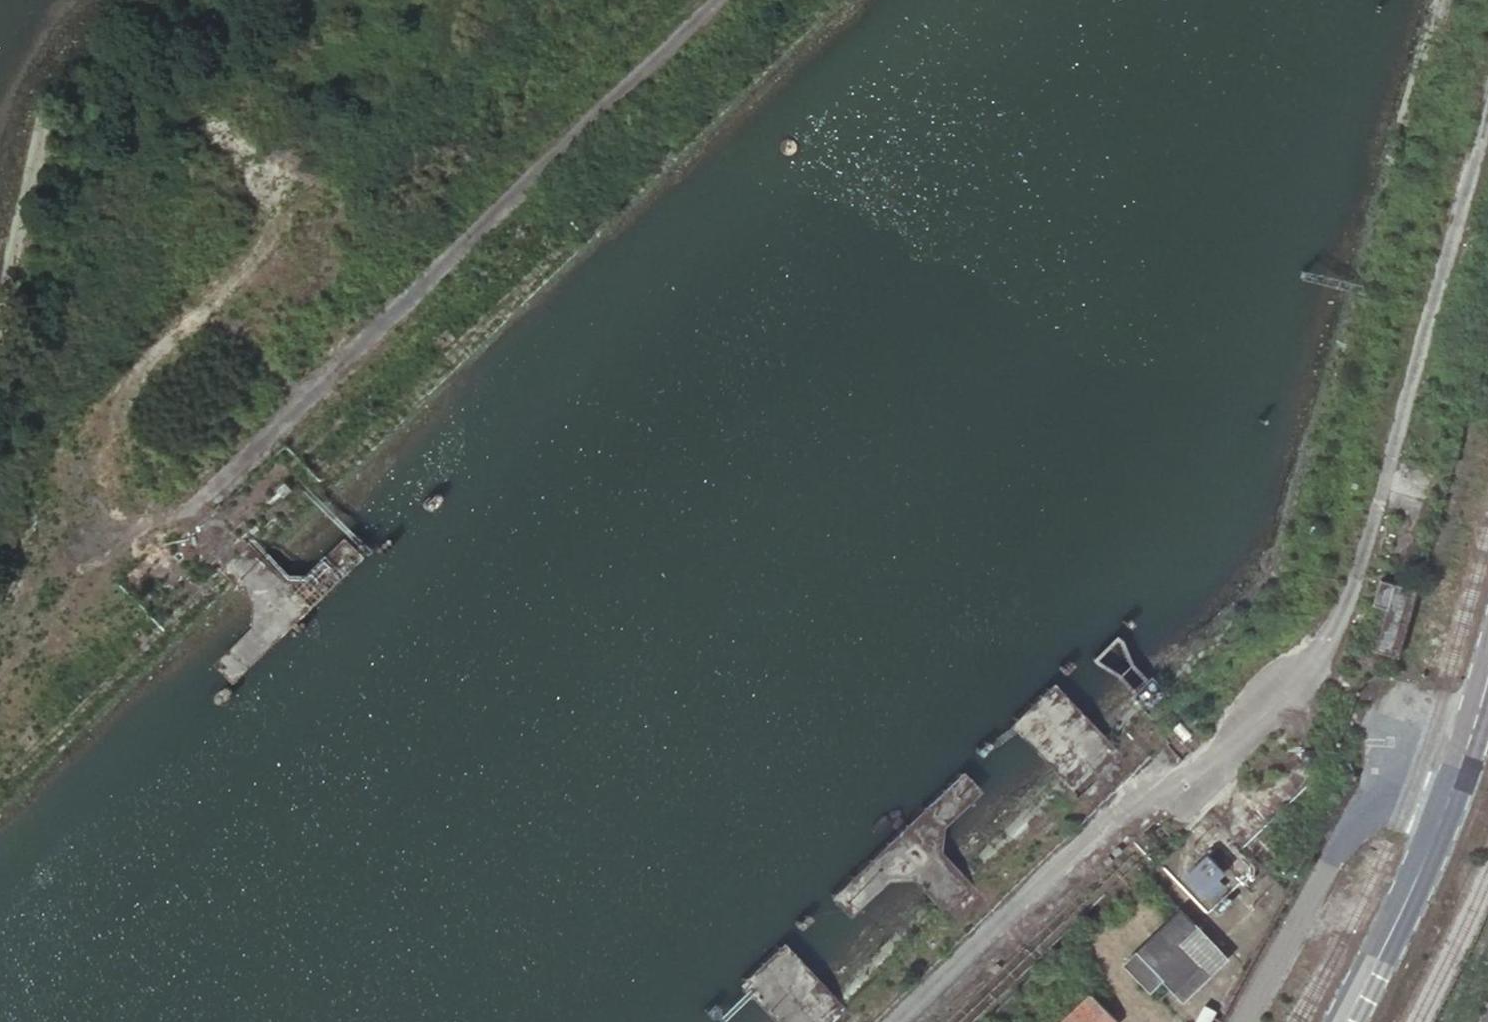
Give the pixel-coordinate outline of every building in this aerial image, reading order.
[(185,549),(165,528),(149,543),(169,564),(185,549)] [(1397,656),(1416,589),(1372,574),(1364,603),(1383,609),(1372,649),(1397,656)] [(1224,862),(1208,844),(1185,865),(1203,883),(1224,862)] [(1224,951),(1174,903),(1127,949),(1155,976),(1163,967),(1185,989),(1224,951)] [(1082,990),(1048,1021),(1099,1021),(1107,1014),(1082,990)]
